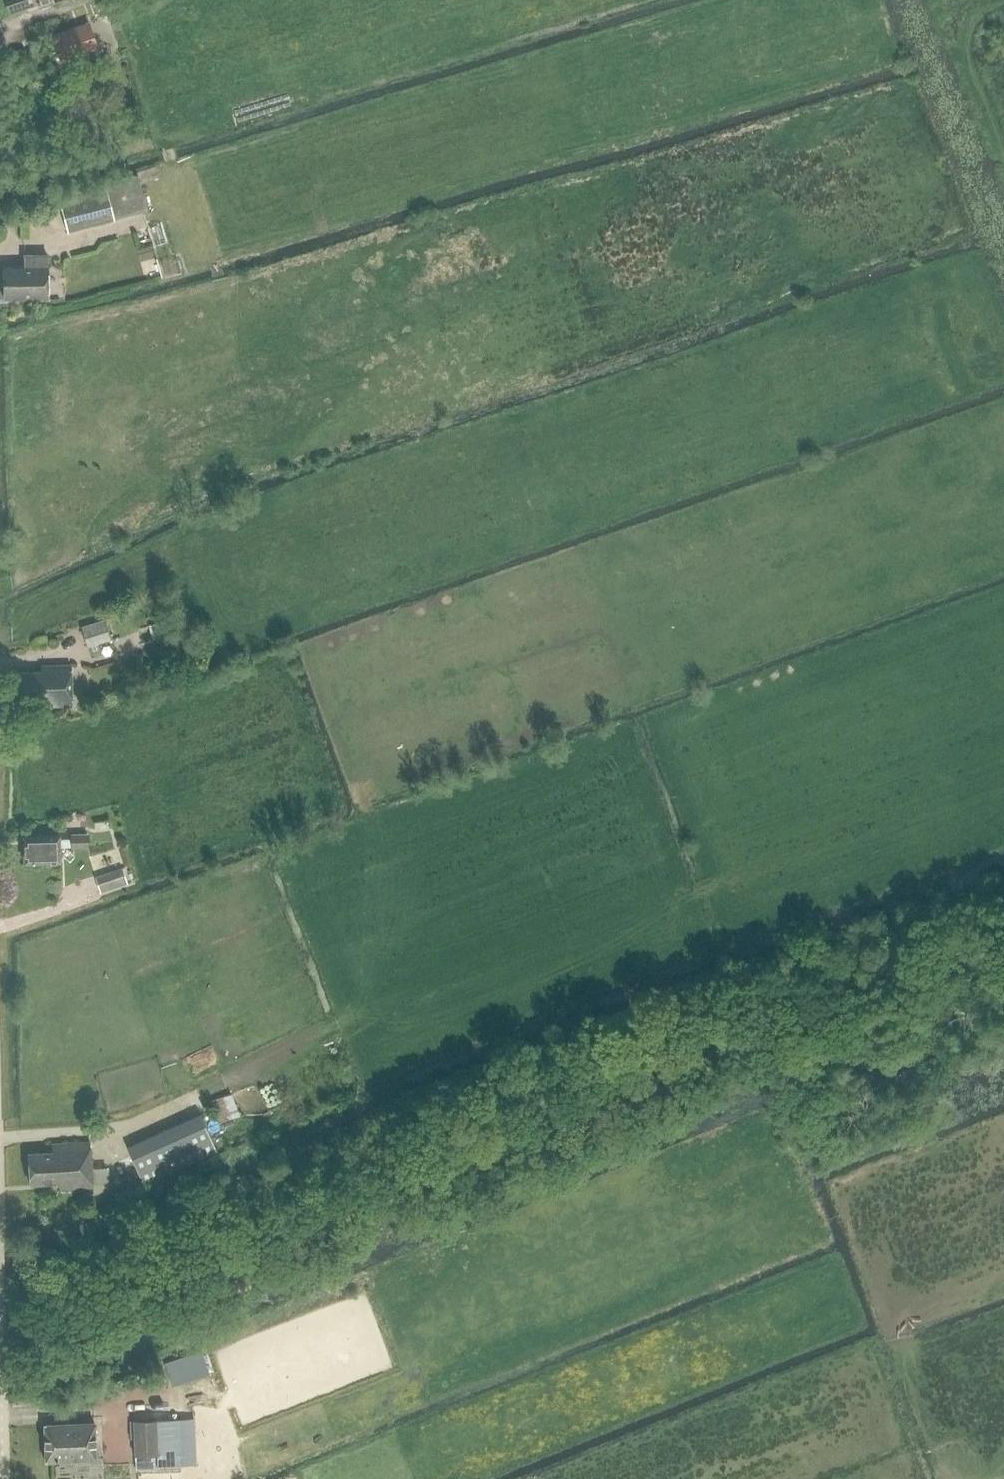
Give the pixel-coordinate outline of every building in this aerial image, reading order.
[(64,0),(4,0),(9,14),(25,9),(26,13),(64,0)] [(96,47),(89,25),(53,38),(48,39),(56,61),(60,59),(96,47)] [(113,219),(104,187),(57,200),(66,232),(113,219)] [(3,299),(47,299),(47,255),(24,255),(24,267),(3,267),(3,299)] [(107,640),(101,620),(78,627),(84,647),(107,640)] [(72,707),(71,665),(41,665),(41,671),(17,672),(18,702),(42,701),(42,707),(72,707)] [(67,839),(59,839),(59,835),(23,837),(24,863),(60,862),(59,847),(67,847),(68,850),(85,850),(85,835),(67,835),(67,839)] [(125,884),(118,867),(91,876),(98,894),(125,884)] [(231,1095),(208,1103),(216,1124),(239,1116),(231,1095)] [(216,1152),(199,1114),(126,1147),(143,1185),(216,1152)] [(56,1189),(92,1187),(89,1143),(51,1144),(52,1152),(28,1153),(29,1184),(56,1183),(56,1189)] [(110,1166),(98,1166),(98,1181),(111,1181),(110,1166)] [(208,1374),(200,1351),(164,1363),(172,1386),(208,1374)] [(196,1466),(195,1419),(132,1421),(133,1456),(134,1456),(135,1470),(179,1469),(179,1466),(196,1466)] [(44,1462),(94,1460),(93,1423),(43,1425),(44,1462)]
